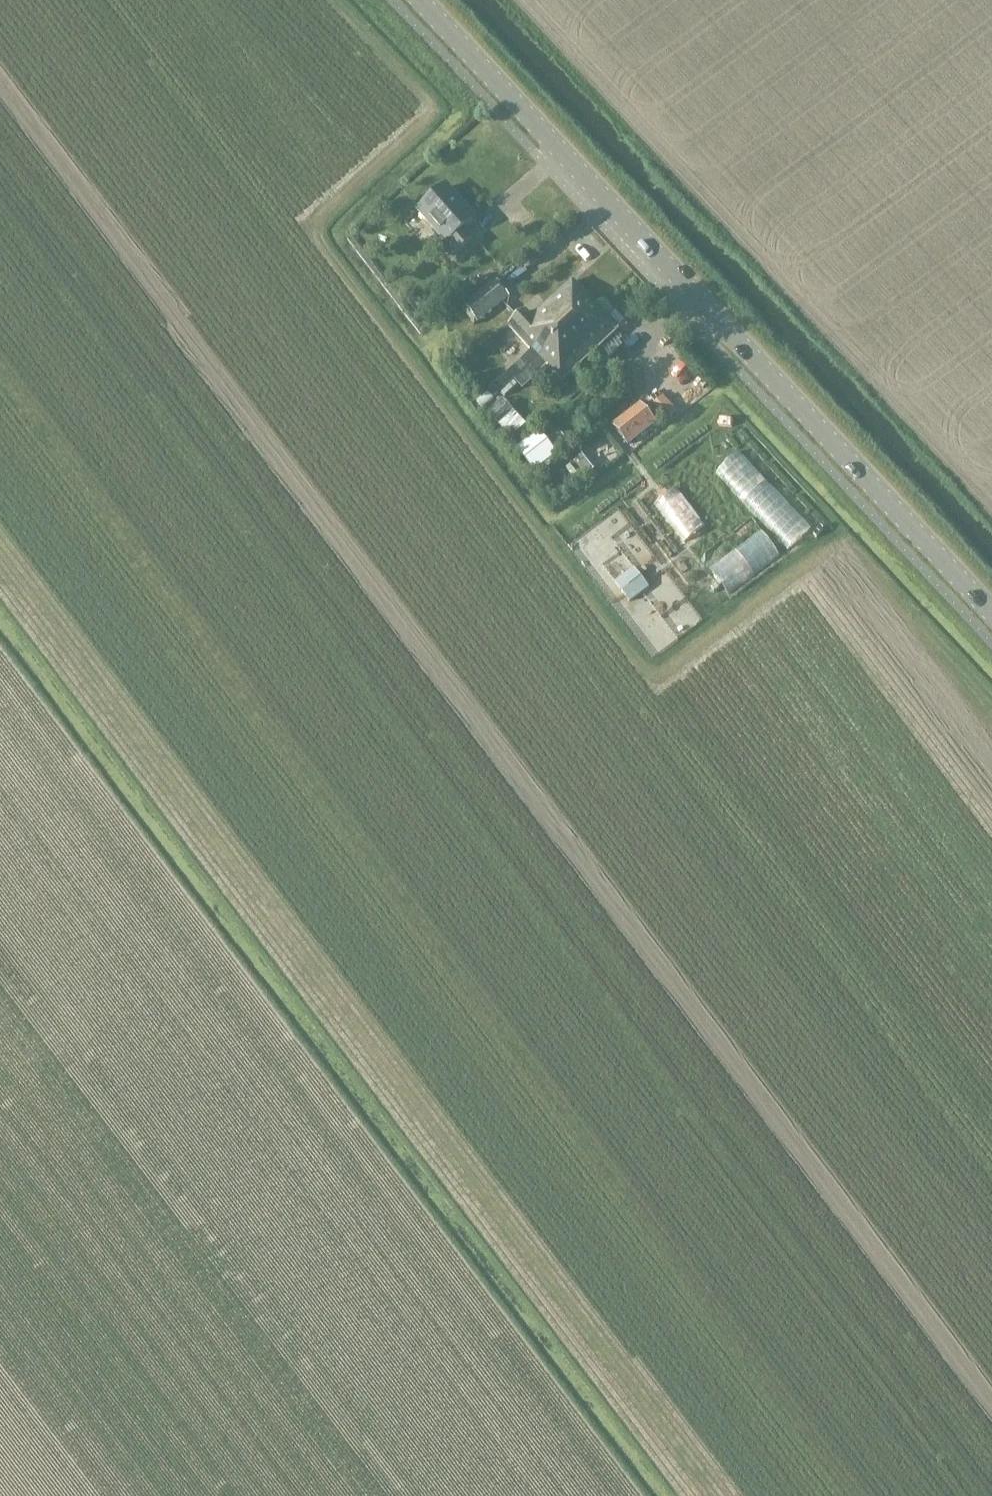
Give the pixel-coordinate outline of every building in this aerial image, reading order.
[(444,241),(440,245),(450,256),(472,237),(464,228),(472,220),(442,187),(417,209),(444,241)] [(514,334),(529,351),(518,360),(533,375),(544,365),(561,381),(616,330),(571,279),(530,318),(524,310),(506,325),(514,334)] [(454,281),(444,287),(451,298),(461,292),(454,281)] [(508,296),(495,281),(463,307),(476,322),(508,296)] [(682,379),(701,367),(695,358),(676,370),(682,379)] [(639,403),(611,425),(627,445),(655,423),(639,403)] [(538,432),(516,450),(533,472),(555,454),(538,432)] [(583,453),(572,460),(585,476),(595,469),(583,453)] [(544,473),(541,481),(546,486),(554,485),(557,478),(553,472),(544,473)] [(633,566),(614,581),(628,600),(647,586),(633,566)] [(656,646),(679,631),(650,588),(627,603),(656,646)]
